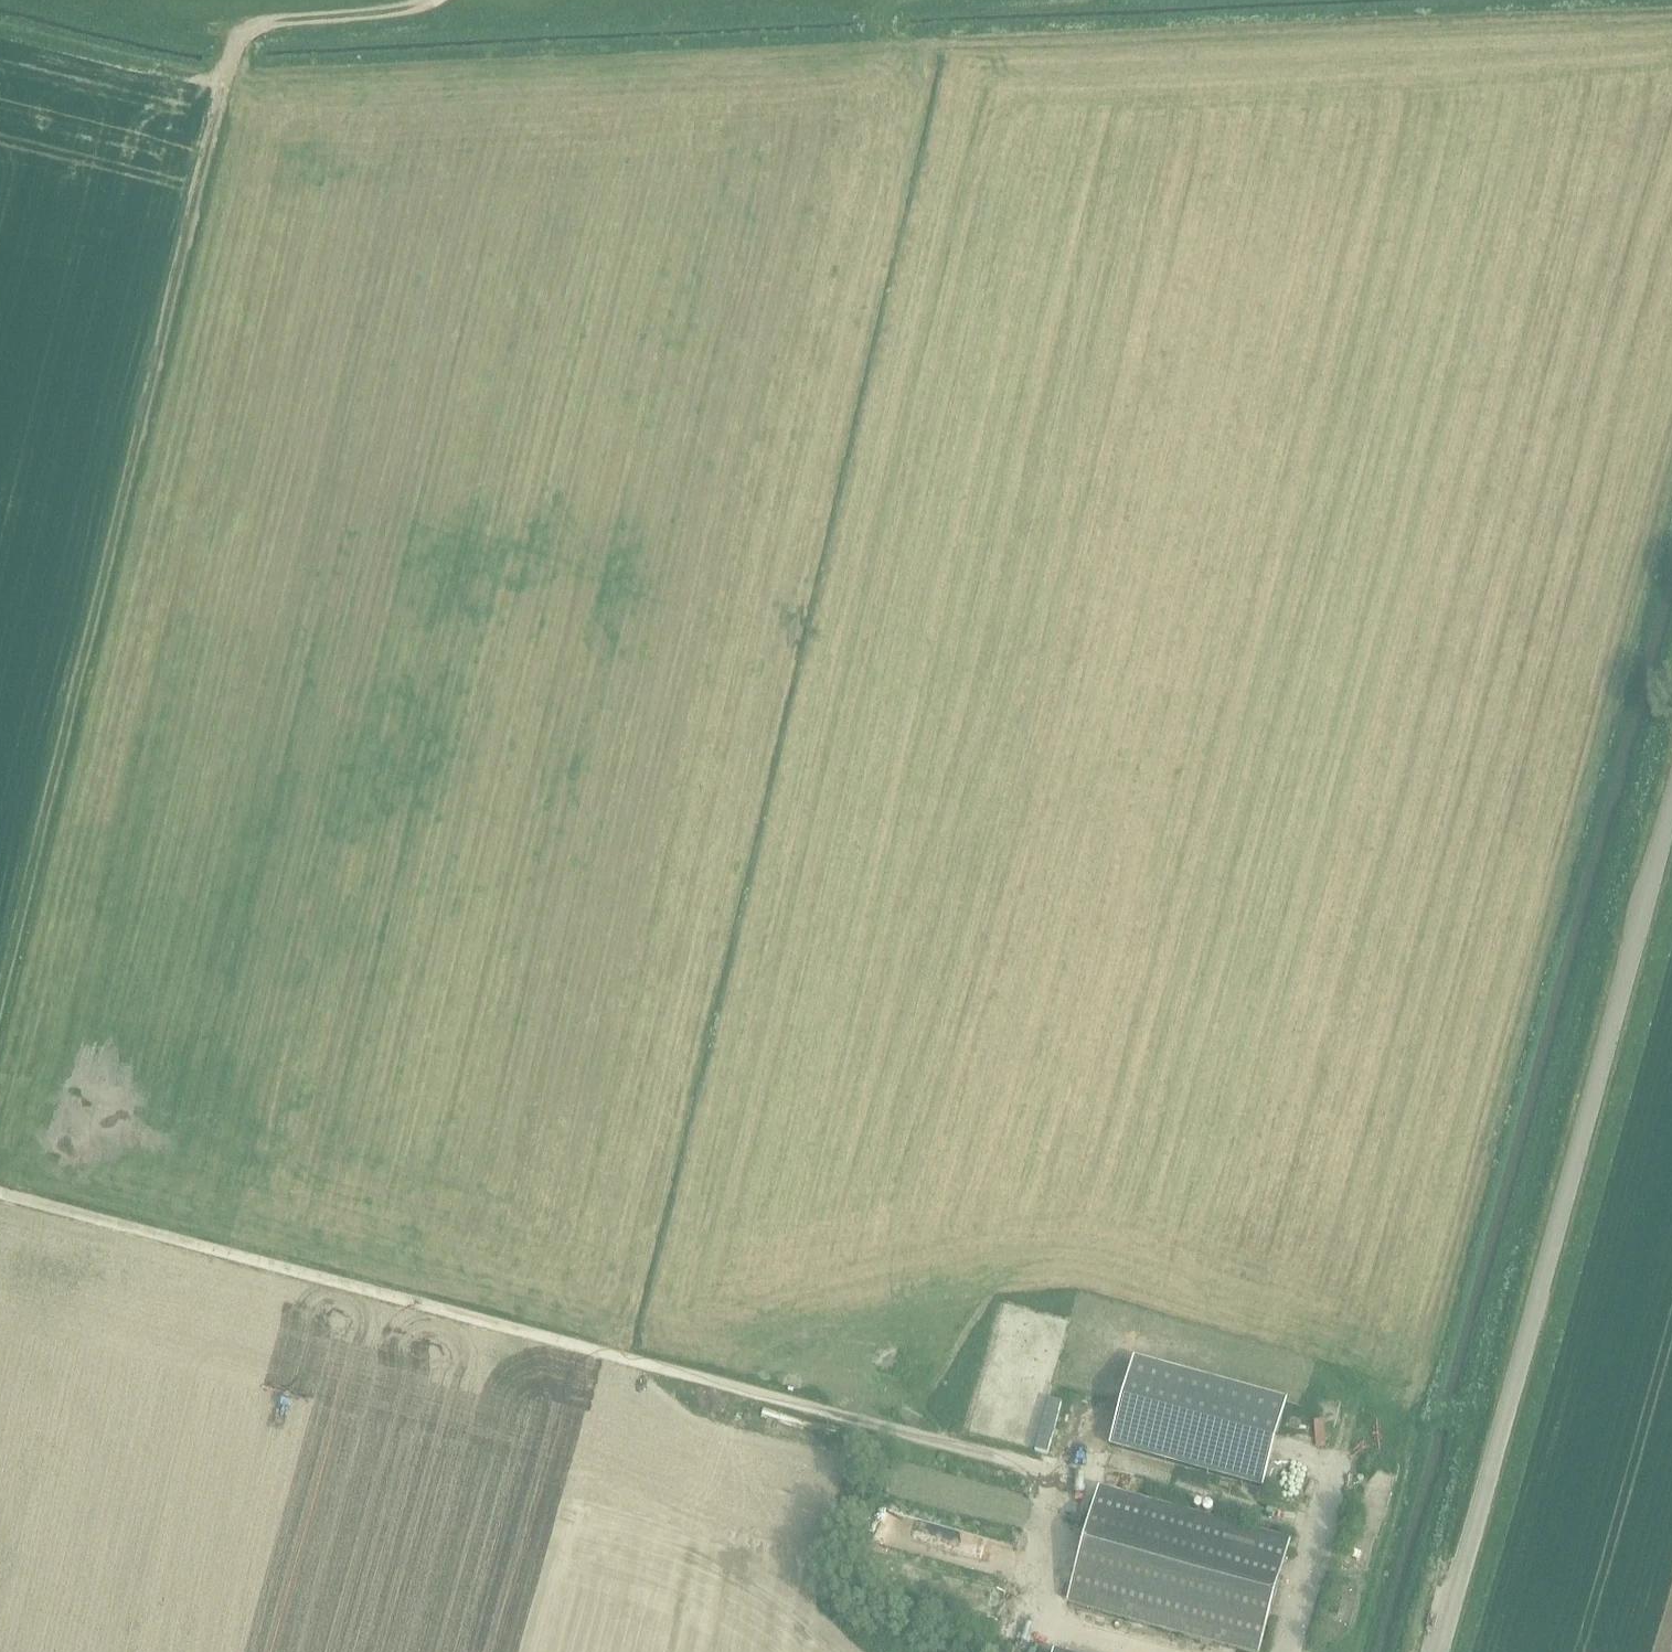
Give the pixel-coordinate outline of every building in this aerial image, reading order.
[(1286,1401),(1135,1360),(1111,1447),(1262,1488),(1286,1401)] [(1299,1402),(1299,1423),(1335,1424),(1336,1403),(1299,1402)] [(1249,1651),(1258,1651),(1289,1541),(1099,1489),(1068,1602),(1249,1651)] [(1006,1540),(1010,1527),(950,1513),(944,1537),(1015,1554),(1017,1543),(1006,1540)]
